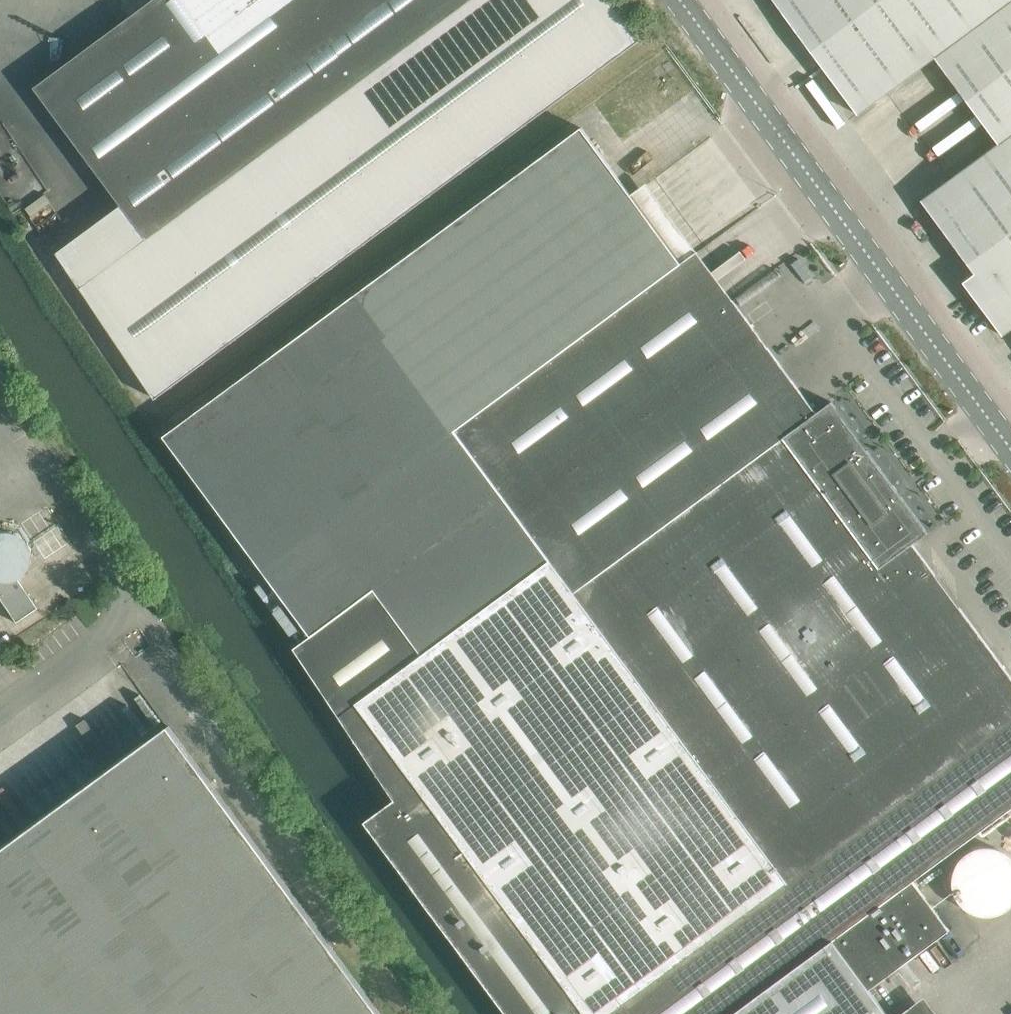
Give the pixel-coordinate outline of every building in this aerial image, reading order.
[(36,87),(124,207),(57,257),(156,398),(640,40),(610,0),(156,0),(36,87)] [(991,318),(1010,304),(1010,0),(775,0),(859,113),(936,56),(1000,143),(923,200),(976,273),(964,282),(991,318)] [(509,1013),(888,1013),(870,989),(950,930),(914,880),(1010,809),(1010,675),(914,543),(925,535),(832,401),(817,412),(599,112),(169,431),(294,646),(397,799),(366,820),(509,1013)] [(991,318),(1003,335),(1010,329),(1010,304),(991,318)] [(1,580),(8,580),(15,578),(19,575),(24,569),(28,562),(28,556),(27,547),(24,542),(19,536),(13,532),(5,531),(0,531),(0,583),(1,580)] [(170,725),(0,850),(0,1013),(382,1013),(170,725)] [(925,995),(897,1013),(939,1013),(925,995)]
